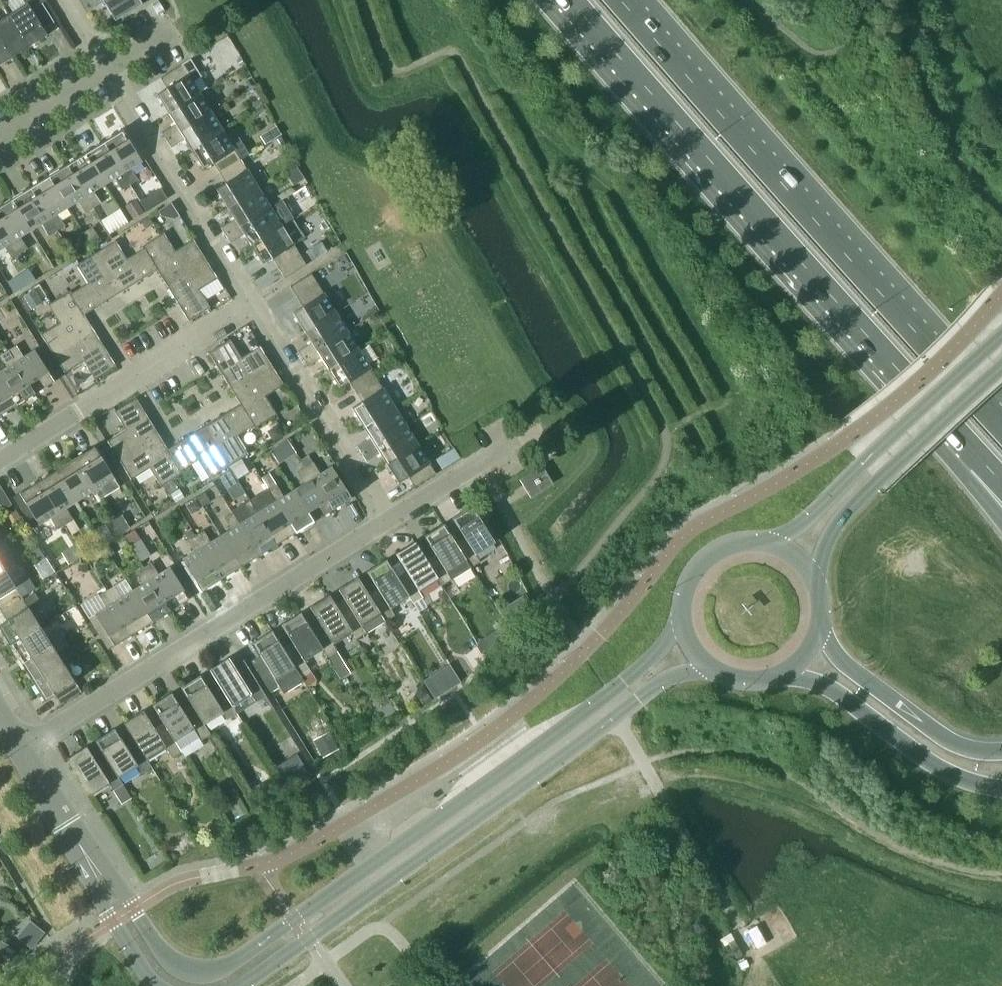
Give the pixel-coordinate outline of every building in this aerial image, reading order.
[(46,0),(24,0),(26,3),(9,14),(29,46),(47,35),(43,29),(54,22),(42,3),(46,0)] [(115,20),(142,3),(140,0),(103,0),(115,20)] [(11,57),(29,46),(9,14),(0,19),(0,38),(11,57)] [(11,57),(0,38),(0,64),(11,57)] [(156,94),(168,113),(200,93),(192,82),(201,76),(190,59),(160,77),(166,88),(156,94)] [(175,124),(161,132),(166,140),(211,112),(200,93),(168,113),(175,124)] [(256,109),(264,104),(260,98),(252,103),(256,109)] [(256,115),(265,109),(264,106),(254,112),(256,115)] [(185,139),(191,150),(222,130),(211,112),(166,140),(171,147),(185,139)] [(122,129),(103,141),(130,185),(138,180),(130,168),(142,161),(122,129)] [(219,173),(241,159),(249,154),(239,137),(230,143),(222,130),(191,150),(203,169),(213,163),(219,173)] [(281,136),(274,141),(278,148),(285,144),(281,136)] [(103,141),(85,153),(104,184),(114,178),(122,190),(130,185),(103,141)] [(94,191),(104,184),(85,153),(66,164),(93,208),(101,203),(94,191)] [(216,189),(227,208),(259,188),(241,159),(219,173),(225,183),(216,189)] [(66,164),(48,176),(68,207),(78,200),(85,212),(93,208),(66,164)] [(48,176),(30,187),(57,230),(64,225),(57,213),(68,207),(48,176)] [(49,235),(57,230),(30,187),(11,198),(31,230),(41,223),(49,235)] [(161,188),(140,200),(147,211),(167,198),(161,188)] [(234,219),(221,227),(225,235),(270,207),(259,188),(227,208),(234,219)] [(0,205),(0,221),(20,253),(28,248),(20,236),(31,230),(11,198),(0,205)] [(105,217),(113,229),(130,218),(122,206),(105,217)] [(244,234),(250,245),(281,225),(281,224),(286,221),(288,215),(284,209),(278,208),(273,211),(270,207),(225,235),(230,242),(244,234)] [(148,216),(141,221),(146,229),(153,224),(148,216)] [(272,258),(285,278),(306,265),(293,243),(304,236),(293,218),(282,226),(281,225),(250,245),(262,264),(272,258)] [(20,253),(0,221),(0,249),(5,246),(15,263),(23,258),(20,253)] [(92,246),(101,241),(92,226),(83,232),(92,246)] [(141,246),(143,249),(157,269),(165,283),(205,259),(193,239),(175,251),(164,233),(141,246)] [(94,248),(96,252),(120,292),(157,269),(143,249),(127,259),(115,240),(105,247),(102,243),(94,248)] [(84,315),(120,292),(96,252),(77,264),(88,283),(72,293),(84,315)] [(205,259),(165,283),(189,321),(210,307),(199,289),(217,278),(205,259)] [(336,312),(311,273),(290,286),(302,306),(292,313),(304,332),(336,312)] [(18,276),(8,282),(15,293),(25,287),(18,276)] [(42,302),(34,290),(24,296),(32,309),(42,302)] [(41,334),(53,353),(93,328),(84,315),(72,293),(70,290),(48,304),(59,322),(41,334)] [(297,351),(302,358),(347,331),(336,312),(304,332),(311,342),(297,351)] [(94,379),(116,366),(93,328),(53,353),(65,372),(83,361),(94,379)] [(321,358),(327,368),(358,349),(347,331),(302,358),(307,366),(321,358)] [(230,339),(208,352),(231,390),(271,365),(259,346),(241,357),(230,339)] [(8,350),(35,393),(54,381),(35,350),(23,357),(16,345),(8,350)] [(349,381),(355,391),(377,378),(368,364),(377,358),(368,345),(359,350),(358,349),(327,368),(339,388),(349,381)] [(8,350),(0,355),(8,367),(0,371),(0,378),(16,405),(35,393),(8,350)] [(231,390),(240,404),(253,425),(254,428),(276,414),(265,396),(283,384),(271,365),(231,390)] [(16,405),(0,378),(0,415),(16,405)] [(395,407),(377,378),(355,391),(361,401),(352,407),(364,427),(395,407)] [(107,440),(119,460),(159,435),(135,398),(114,411),(125,429),(107,440)] [(253,425),(240,404),(204,426),(228,466),(248,454),(236,435),(253,425)] [(370,437),(357,446),(361,453),(406,426),(395,407),(364,427),(370,437)] [(285,435),(278,424),(273,427),(271,437),(273,442),(285,435)] [(204,426),(167,449),(181,470),(198,460),(209,478),(228,466),(204,426)] [(380,453),(386,463),(418,444),(406,426),(361,453),(366,461),(380,453)] [(181,470),(167,449),(159,435),(119,460),(131,479),(149,468),(161,486),(183,472),(181,470)] [(556,448),(549,436),(541,441),(548,452),(556,448)] [(436,473),(418,444),(386,463),(398,482),(408,476),(414,487),(436,473)] [(94,446),(75,458),(95,489),(99,497),(119,485),(111,474),(99,454),(94,446)] [(105,450),(104,450),(99,454),(111,474),(117,470),(105,450)] [(95,489),(75,458),(57,469),(76,501),(95,489)] [(232,469),(238,479),(249,471),(243,462),(232,469)] [(305,466),(332,510),(351,498),(332,467),(320,474),(313,462),(305,466)] [(294,490),(314,521),(332,510),(305,466),(297,471),(305,483),(294,490)] [(522,480),(523,482),(531,494),(550,482),(541,468),(522,480)] [(66,507),(76,501),(57,469),(39,481),(65,524),(73,519),(66,507)] [(238,482),(231,470),(220,477),(227,489),(238,482)] [(57,529),(65,524),(39,481),(19,493),(24,499),(39,524),(50,517),(57,529)] [(268,489),(295,532),(314,521),(294,490),(284,496),(276,484),(268,489)] [(179,488),(171,494),(176,502),(184,497),(179,488)] [(257,513),(277,544),(295,532),(268,489),(260,494),(250,501),(257,513)] [(197,497),(203,506),(211,501),(205,492),(197,497)] [(19,493),(14,496),(33,528),(39,524),(24,499),(19,493)] [(3,510),(12,505),(6,494),(0,497),(0,504),(3,510)] [(197,499),(187,505),(192,513),(202,508),(197,499)] [(232,512),(259,555),(277,544),(257,513),(250,501),(240,507),(232,512)] [(466,560),(465,560),(470,568),(480,562),(475,554),(494,542),(472,506),(452,518),(463,535),(454,541),(466,560)] [(221,535),(240,567),(259,555),(232,512),(224,517),(231,529),(221,535)] [(112,537),(121,532),(114,520),(105,525),(112,537)] [(435,553),(425,559),(437,577),(437,578),(442,585),(451,579),(470,568),(465,560),(466,560),(454,541),(443,524),(424,536),(435,553)] [(141,540),(134,529),(125,536),(132,546),(141,540)] [(195,535),(222,578),(240,567),(221,535),(210,542),(203,530),(195,535)] [(5,542),(4,541),(9,538),(5,531),(0,534),(0,545),(5,542)] [(222,578),(195,535),(187,540),(195,552),(183,559),(203,590),(222,578)] [(437,577),(425,559),(415,541),(395,553),(406,571),(397,576),(408,595),(413,603),(423,597),(418,589),(437,578),(437,577)] [(9,550),(5,542),(0,545),(0,555),(9,550)] [(111,544),(106,547),(111,556),(116,553),(111,544)] [(47,559),(42,551),(35,556),(40,563),(47,559)] [(380,613),(385,621),(394,615),(390,607),(408,595),(397,576),(386,559),(367,571),(377,589),(368,594),(380,613)] [(79,562),(78,572),(87,573),(88,563),(79,562)] [(151,562),(143,567),(170,610),(189,598),(170,567),(159,574),(151,562)] [(132,591),(152,622),(170,610),(143,567),(135,572),(143,584),(132,591)] [(4,568),(0,570),(0,609),(1,610),(22,597),(22,596),(35,588),(29,578),(15,586),(4,568)] [(380,613),(368,594),(358,577),(338,589),(349,606),(340,612),(351,631),(356,639),(366,633),(385,621),(380,613)] [(107,590),(134,633),(152,622),(132,591),(122,597),(115,585),(107,590)] [(134,633),(107,590),(99,595),(106,607),(95,614),(114,645),(134,633)] [(10,645),(40,626),(28,607),(39,601),(33,592),(23,598),(22,597),(1,610),(7,620),(0,624),(0,629),(10,645)] [(351,631),(340,612),(329,595),(310,607),(320,624),(311,630),(323,649),(328,656),(337,650),(333,642),(351,631)] [(502,613),(510,626),(520,620),(512,607),(502,613)] [(304,660),(323,649),(311,630),(300,612),(281,624),(292,642),(283,647),(283,648),(294,666),(303,680),(307,686),(315,681),(308,669),(309,668),(304,660)] [(10,645),(21,663),(64,637),(59,629),(47,637),(40,626),(10,645)] [(510,632),(506,626),(499,630),(507,643),(515,639),(510,632)] [(264,660),(254,665),(271,692),(278,687),(282,693),(303,680),(294,666),(283,648),(283,647),(272,630),(253,642),(264,660)] [(21,663),(33,682),(63,663),(57,652),(69,645),(64,637),(21,663)] [(479,645),(486,657),(497,650),(489,639),(479,645)] [(209,669),(220,687),(232,705),(251,693),(256,701),(265,695),(249,669),(239,675),(229,657),(209,669)] [(342,659),(334,665),(342,678),(351,673),(342,659)] [(452,661),(425,678),(436,695),(463,679),(452,661)] [(63,663),(33,682),(44,701),(54,695),(60,705),(81,692),(63,663)] [(181,687),(191,704),(203,723),(222,711),(227,719),(237,713),(232,705),(220,687),(211,692),(200,675),(181,687)] [(424,705),(432,699),(423,684),(417,687),(416,692),(424,705)] [(210,734),(203,723),(191,704),(182,710),(172,693),(152,705),(163,722),(175,741),(175,740),(182,752),(183,754),(202,742),(201,740),(210,734)] [(175,741),(163,722),(154,728),(143,710),(124,723),(134,740),(146,758),(165,747),(172,758),(182,752),(175,740),(175,741)] [(151,766),(146,758),(134,740),(125,746),(114,728),(95,740),(106,758),(117,776),(118,776),(137,764),(141,772),(151,766)] [(314,741),(323,757),(337,749),(329,733),(314,741)] [(86,746),(67,758),(89,794),(108,782),(113,790),(123,784),(118,776),(117,776),(106,758),(97,763),(86,746)] [(247,810),(239,797),(232,801),(240,814),(247,810)] [(0,940),(0,962),(5,965),(15,950),(0,940)]
